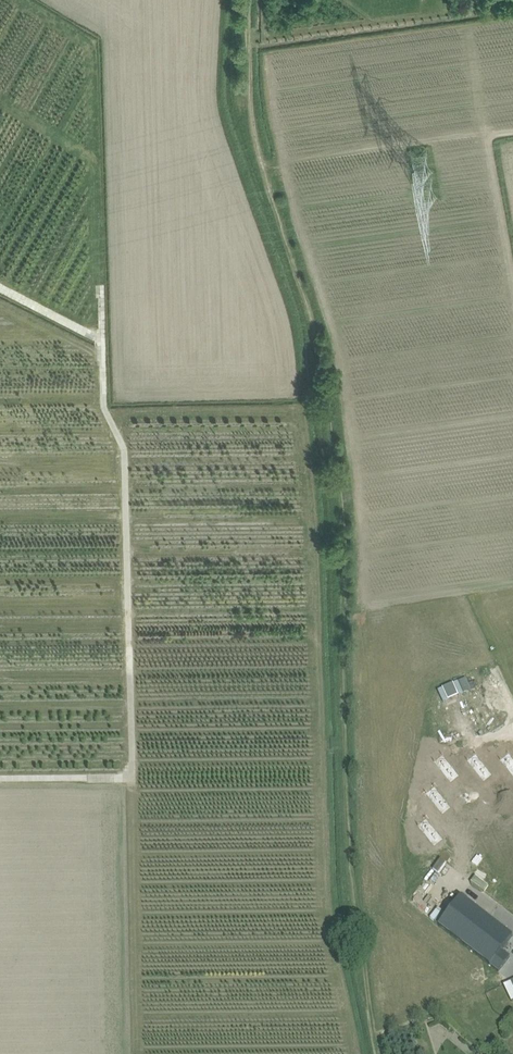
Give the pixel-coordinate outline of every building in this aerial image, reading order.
[(443,701),(472,688),(466,675),(437,689),(443,701)] [(445,934),(505,980),(512,970),(512,969),(505,962),(512,952),(512,939),(468,904),(445,934)] [(512,1000),(512,979),(506,983),(503,984),(511,1001),(512,1000)]
